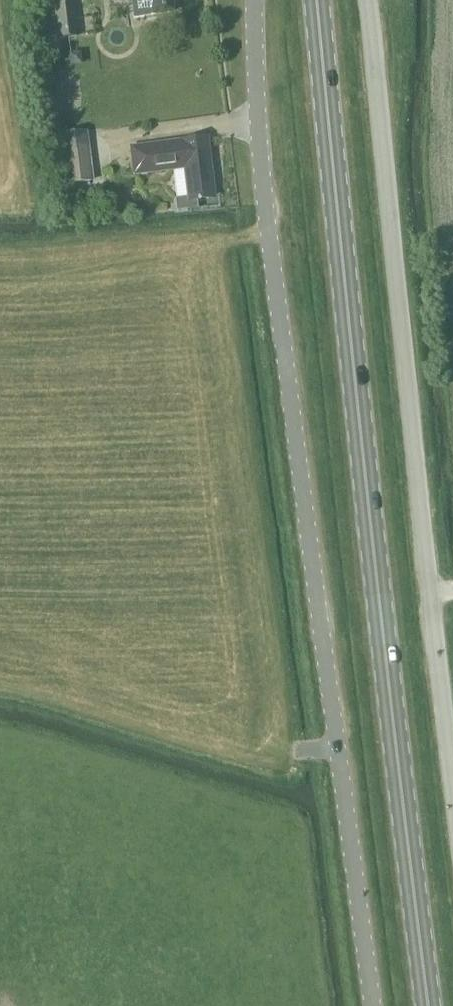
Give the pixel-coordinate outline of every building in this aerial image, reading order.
[(58,39),(77,37),(73,0),(53,0),(58,39)] [(144,16),(175,13),(173,0),(142,0),(144,16)] [(190,199),(213,196),(206,139),(132,148),(135,172),(186,166),(190,199)] [(94,181),(89,144),(61,148),(65,185),(94,181)]
